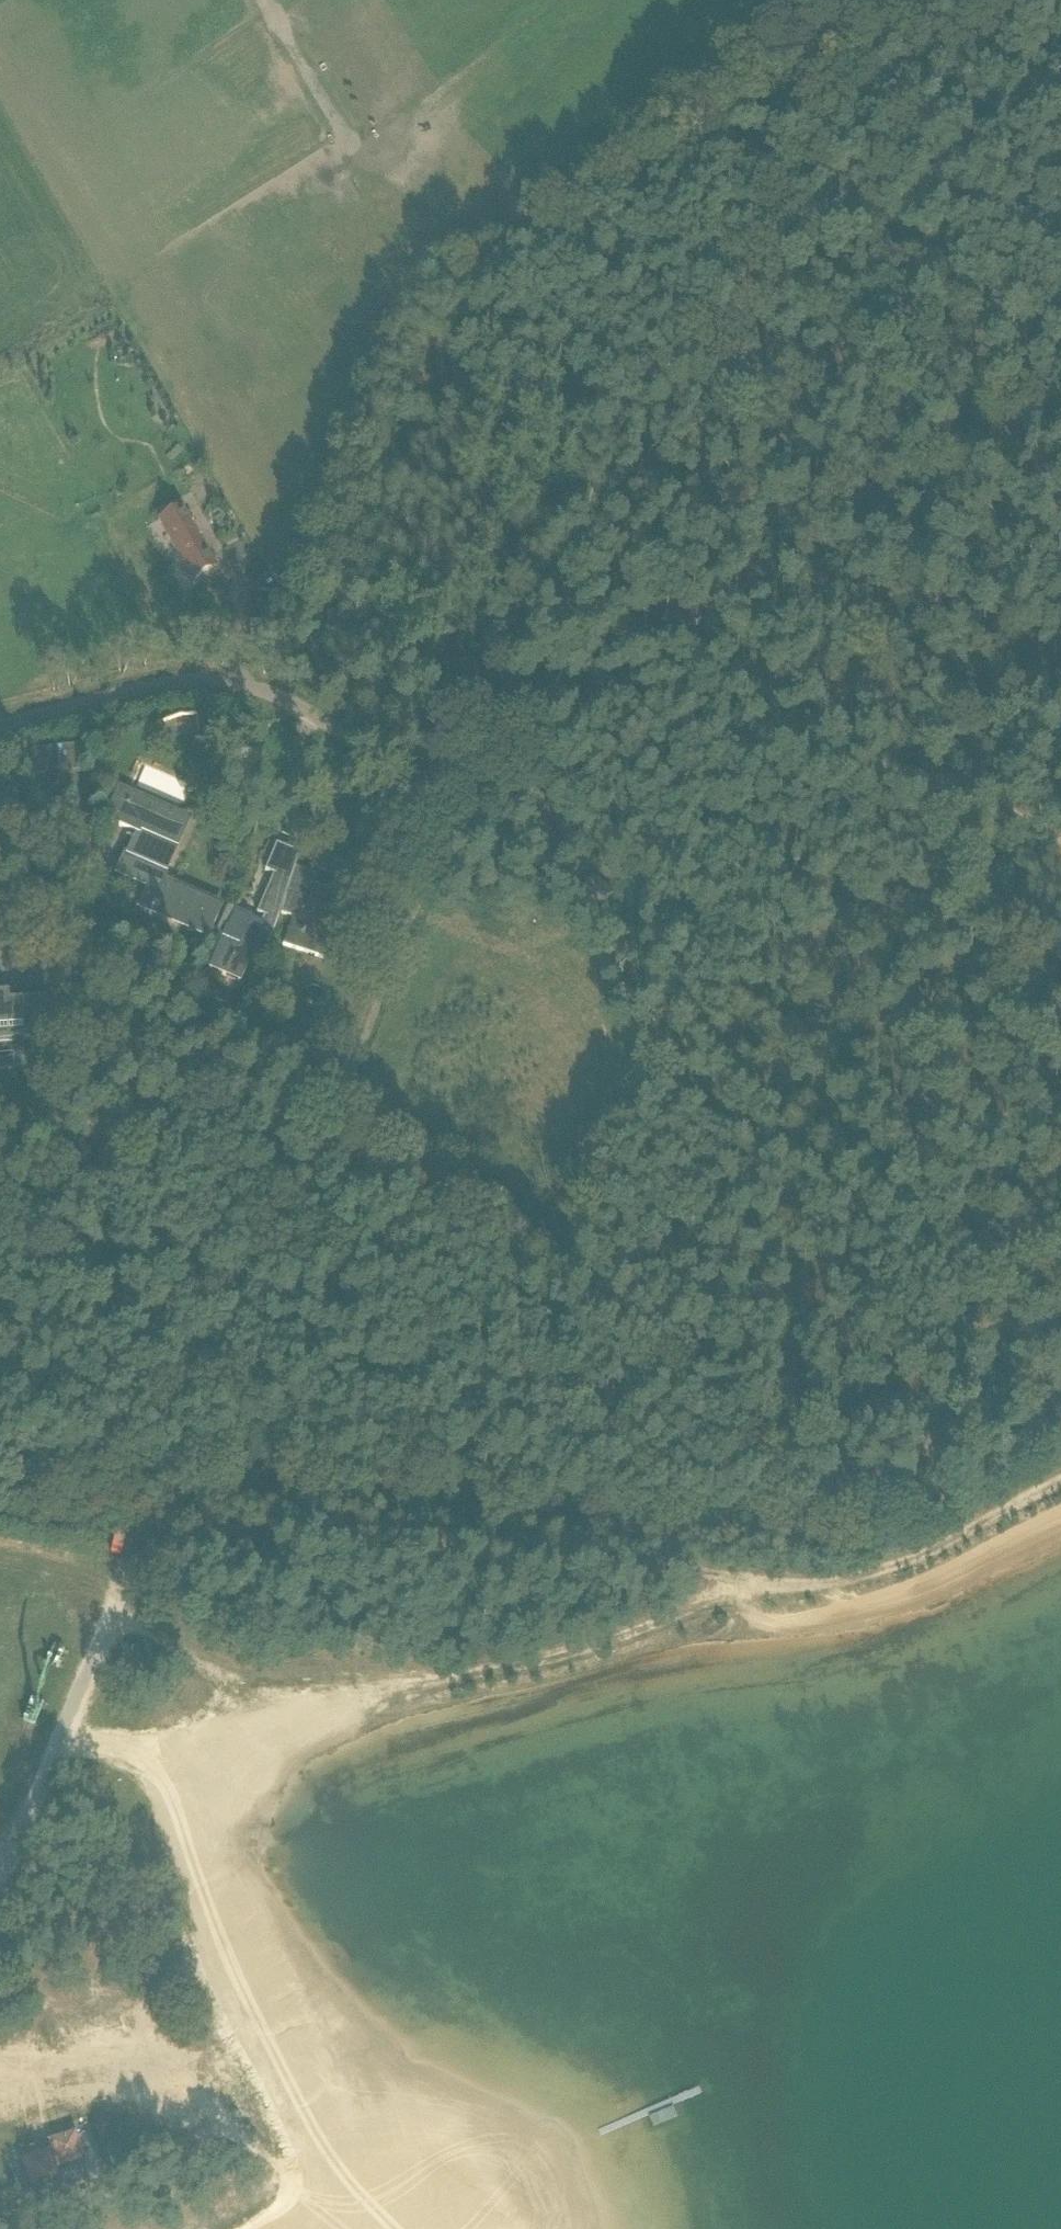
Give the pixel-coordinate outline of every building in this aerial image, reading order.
[(158,520),(193,581),(216,568),(181,507),(158,520)] [(56,747),(58,773),(84,770),(82,744),(56,747)] [(162,880),(178,846),(177,845),(177,846),(164,840),(176,815),(134,796),(121,825),(120,825),(119,826),(137,834),(128,854),(126,853),(118,871),(150,886),(142,904),(152,909),(151,910),(157,913),(157,911),(209,935),(219,915),(212,912),(215,905),(162,880)] [(223,939),(210,968),(240,981),(250,957),(263,963),(300,854),(277,844),(266,871),(276,876),(259,915),(266,918),(263,926),(250,920),(250,918),(226,908),(214,935),(223,939)] [(284,944),(295,948),(316,955),(321,940),(342,947),(353,914),(339,910),(344,896),(307,883),(302,896),(293,893),(286,914),(293,916),(284,944)] [(45,1004),(45,1000),(9,1003),(9,994),(0,995),(0,1043),(44,1040),(48,1040),(48,1035),(45,1004)] [(61,2144),(50,2147),(56,2166),(85,2157),(76,2129),(58,2135),(61,2144)] [(35,2162),(24,2165),(30,2184),(59,2175),(56,2166),(50,2147),(33,2153),(35,2162)]
